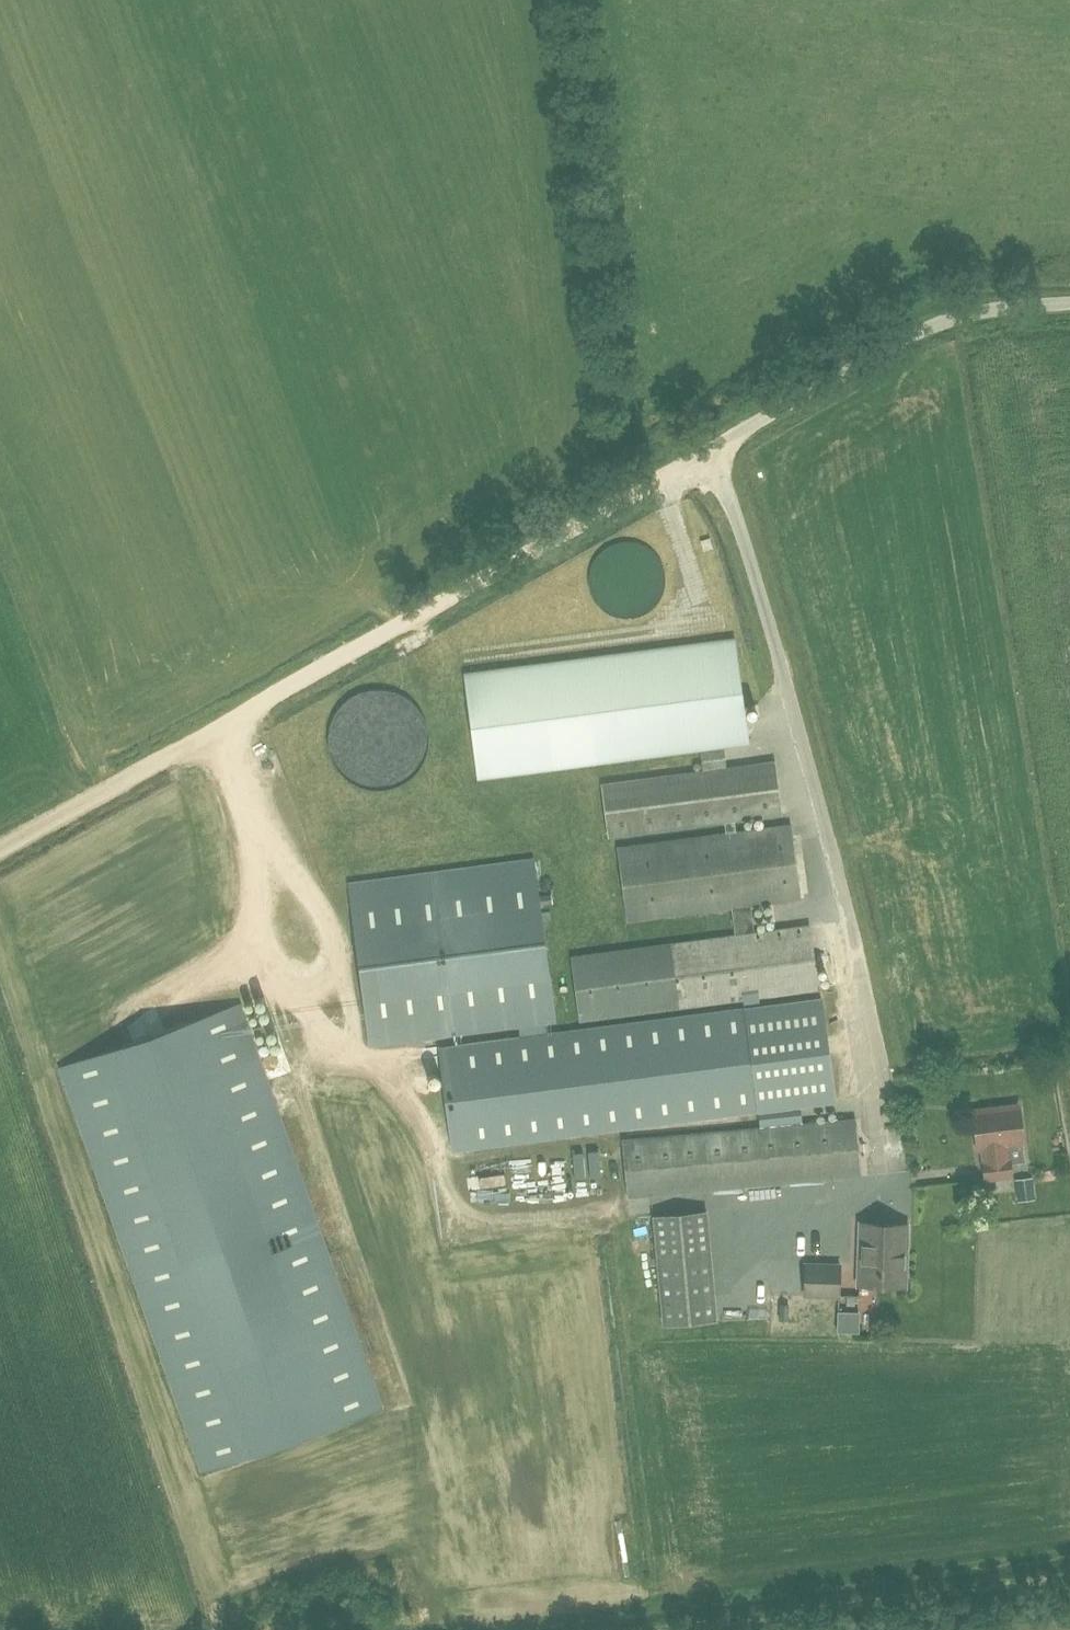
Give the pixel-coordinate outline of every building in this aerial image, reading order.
[(735,639),(466,673),(479,778),(701,749),(704,771),(601,785),(608,838),(724,823),(725,834),(618,848),(627,921),(731,908),(735,936),(658,946),(571,957),(579,1021),(667,1010),(744,999),(760,996),(818,989),(809,926),(754,933),(751,905),(800,899),(791,825),(763,829),(759,829),(736,832),(734,821),(783,815),(776,762),(727,768),(724,746),(748,743),(735,639)] [(409,762),(424,763),(427,714),(372,710),(371,721),(347,720),(343,775),(408,780),(409,762)] [(535,859),(349,883),(370,1045),(519,1026),(520,1037),(439,1047),(452,1150),(758,1111),(801,1106),(835,1101),(822,998),(762,1006),(760,996),(744,999),(745,1008),(548,1033),(546,1022),(556,1021),(535,859)] [(202,1472),(384,1408),(242,1004),(60,1067),(202,1472)] [(978,1148),(983,1147),(984,1160),(983,1160),(985,1178),(1011,1176),(1010,1158),(1008,1158),(1007,1145),(1024,1143),(1019,1105),(973,1110),(978,1148)] [(760,1127),(623,1140),(627,1198),(861,1177),(856,1118),(803,1123),(801,1106),(758,1111),(760,1127)] [(566,1203),(580,1200),(572,1159),(558,1162),(566,1203)] [(469,1168),(443,1169),(443,1180),(470,1178),(469,1168)] [(1021,1178),(1022,1199),(1038,1198),(1037,1178),(1021,1178)] [(708,1211),(652,1217),(662,1326),(718,1321),(708,1211)] [(905,1287),(907,1225),(861,1223),(859,1285),(905,1287)] [(841,1264),(804,1262),(803,1297),(840,1298),(841,1264)] [(843,1334),(863,1334),(863,1311),(843,1311),(843,1334)]
